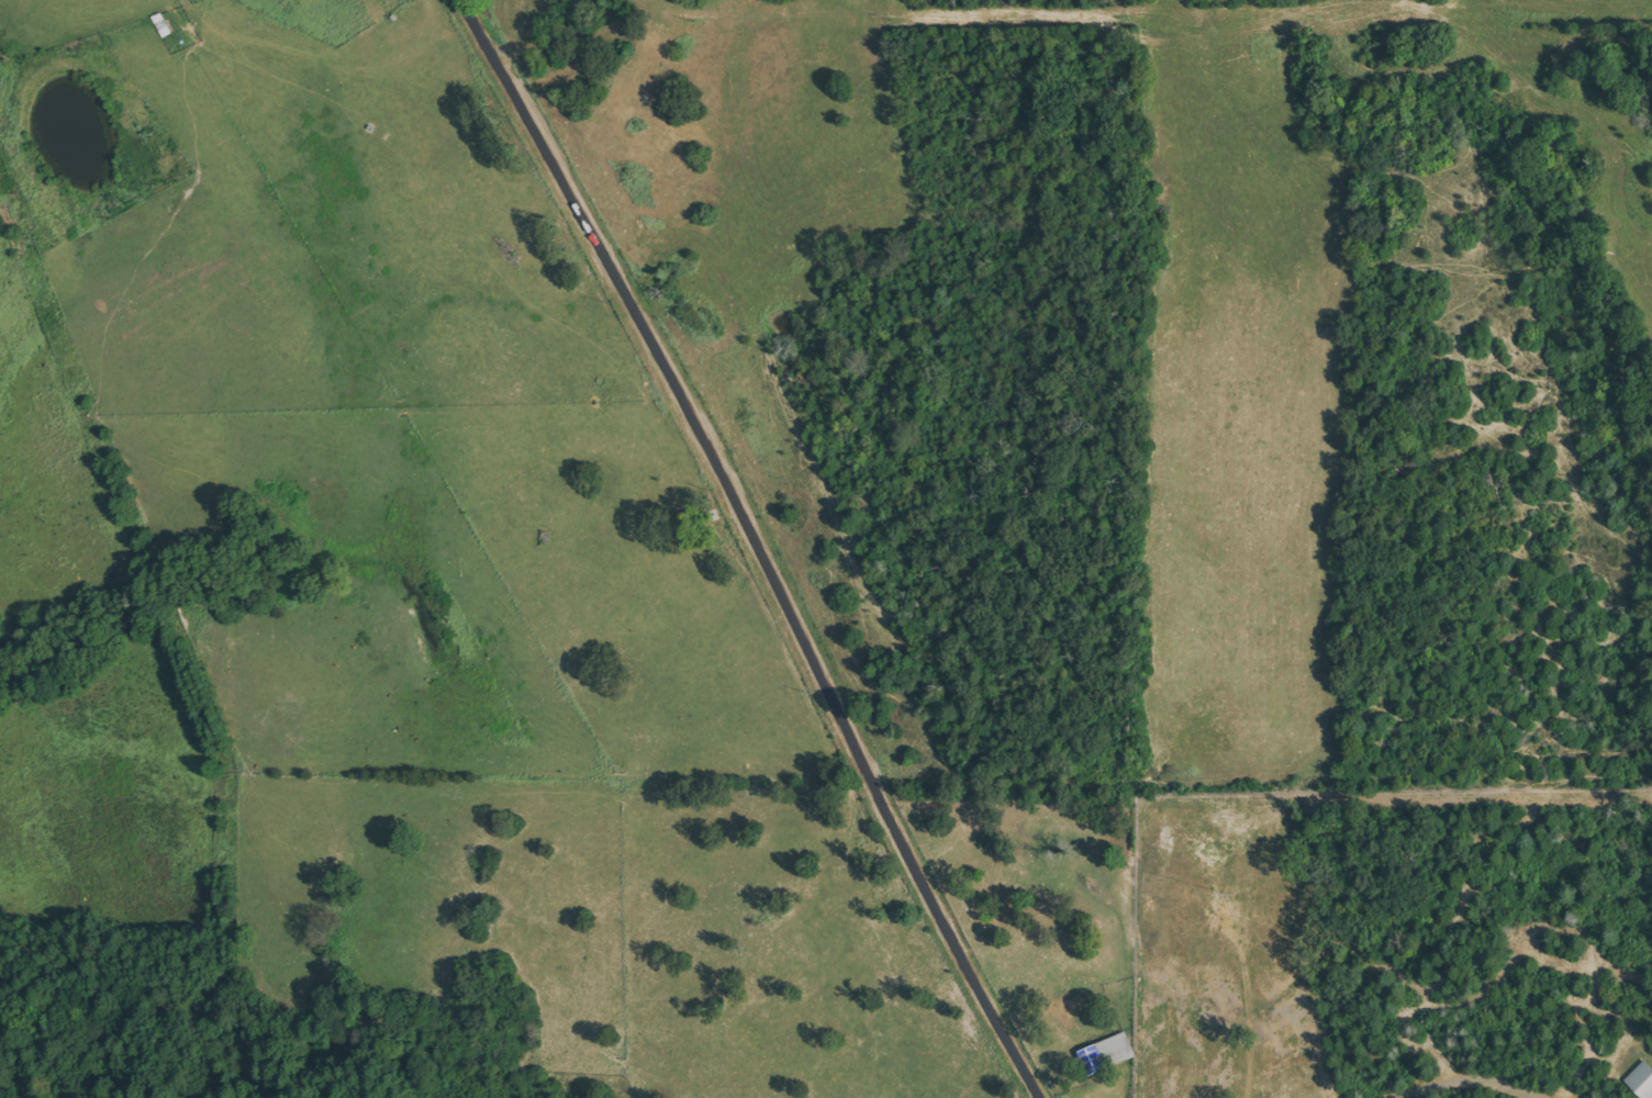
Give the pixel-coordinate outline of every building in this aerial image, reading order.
[(1137,1057),(1127,1032),(1078,1051),(1088,1076),(1137,1057)] [(1642,1097),(1651,1097),(1651,1065),(1646,1059),(1625,1080),(1642,1097)]
